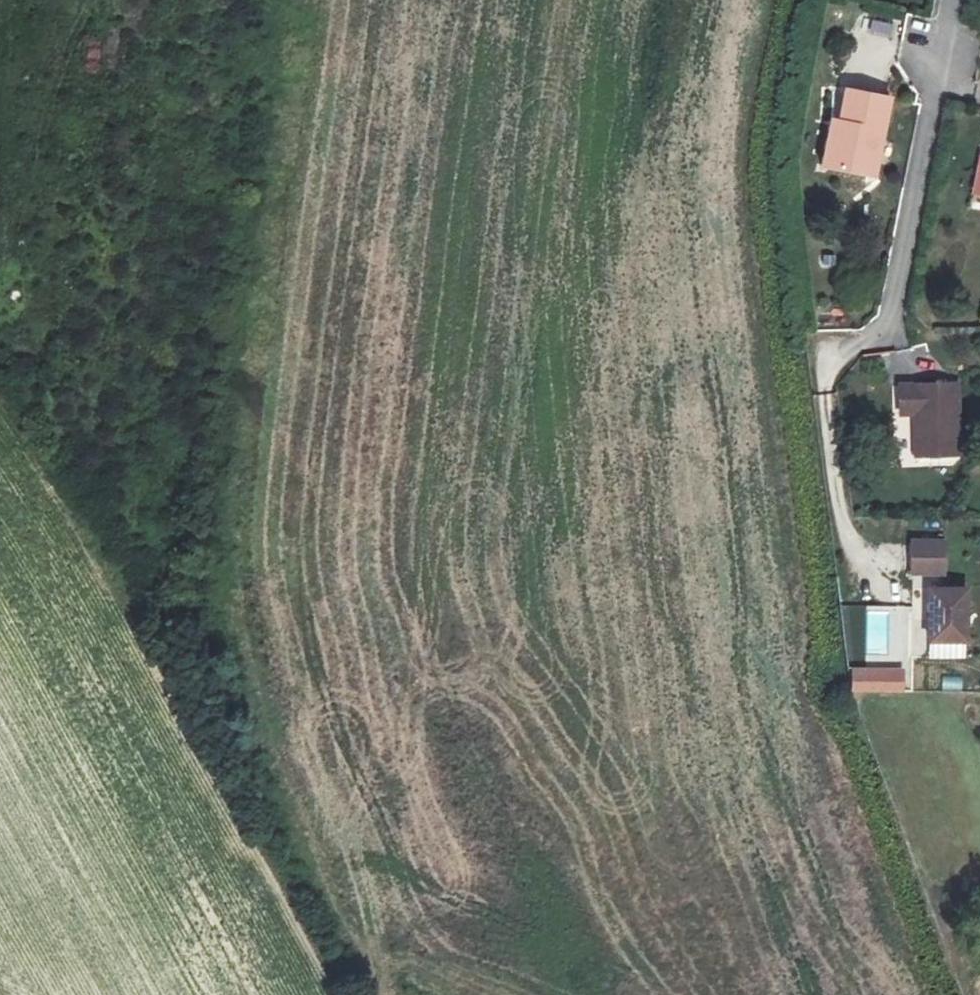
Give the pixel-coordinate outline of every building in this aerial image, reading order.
[(894,86),(851,78),(842,110),(848,111),(837,154),(873,163),(894,86)] [(842,110),(837,108),(825,150),(837,154),(848,111),(842,110)] [(961,371),(901,370),(900,399),(914,399),(913,443),(959,444),(961,371)] [(944,576),(945,537),(908,537),(908,576),(944,576)] [(963,576),(926,578),(929,631),(967,629),(963,576)] [(847,669),(849,695),(905,692),(903,666),(847,669)]
